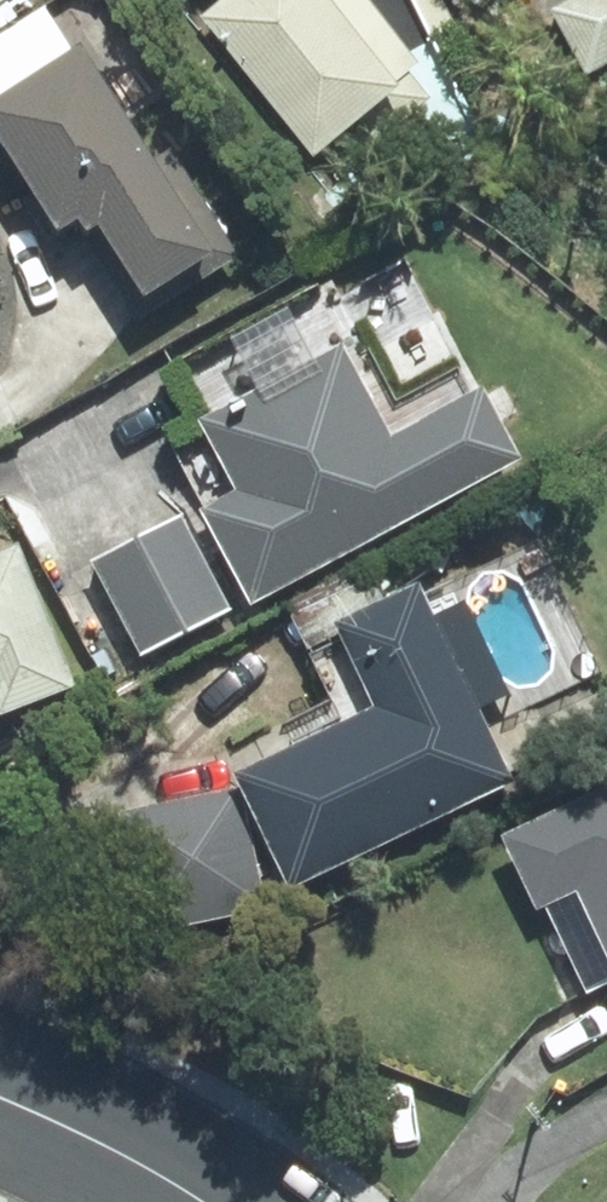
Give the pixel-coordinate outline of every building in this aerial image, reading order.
[(378,0),(207,0),(317,143),(425,60),(378,0)] [(222,252),(98,52),(15,104),(138,303),(222,252)] [(257,492),(226,508),(268,589),(521,456),(491,399),(404,445),(357,355),(222,426),(257,492)] [(187,527),(110,568),(152,648),(229,607),(187,527)] [(26,552),(0,562),(0,683),(3,682),(12,705),(76,680),(26,552)] [(508,779),(426,597),(359,627),(399,716),(258,779),(299,872),(508,779)] [(269,902),(246,794),(143,815),(166,924),(269,902)] [(522,839),(547,892),(583,875),(606,926),(606,800),(522,839)]
